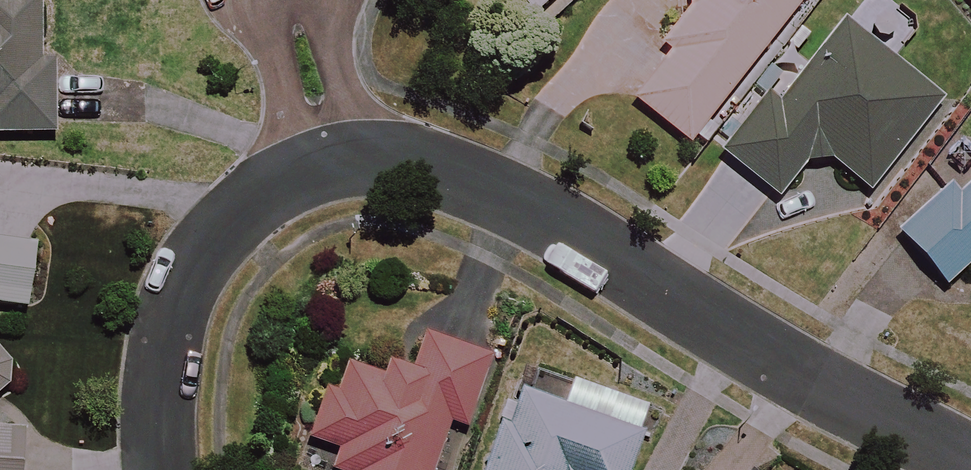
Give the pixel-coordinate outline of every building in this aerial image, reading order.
[(59,135),(57,0),(0,0),(0,136),(59,135)] [(535,15),(551,0),(521,0),(535,15)] [(691,9),(662,45),(674,54),(636,100),(695,148),(816,0),(691,0),(691,9)] [(940,99),(840,24),(781,103),(769,94),(723,156),(778,197),(814,148),(871,191),(940,99)] [(0,188),(0,304),(24,307),(39,193),(0,188)] [(960,198),(951,188),(901,233),(949,286),(970,265),(970,189),(960,198)] [(416,372),(387,365),(384,377),(348,367),(341,396),(328,392),(315,441),(342,448),(336,469),(444,469),(456,423),(474,428),(494,352),(426,334),(416,372)] [(10,349),(0,349),(0,469),(43,469),(45,430),(5,428),(10,349)] [(653,410),(574,382),(565,409),(523,394),(513,421),(504,418),(486,469),(632,469),(653,410)]
